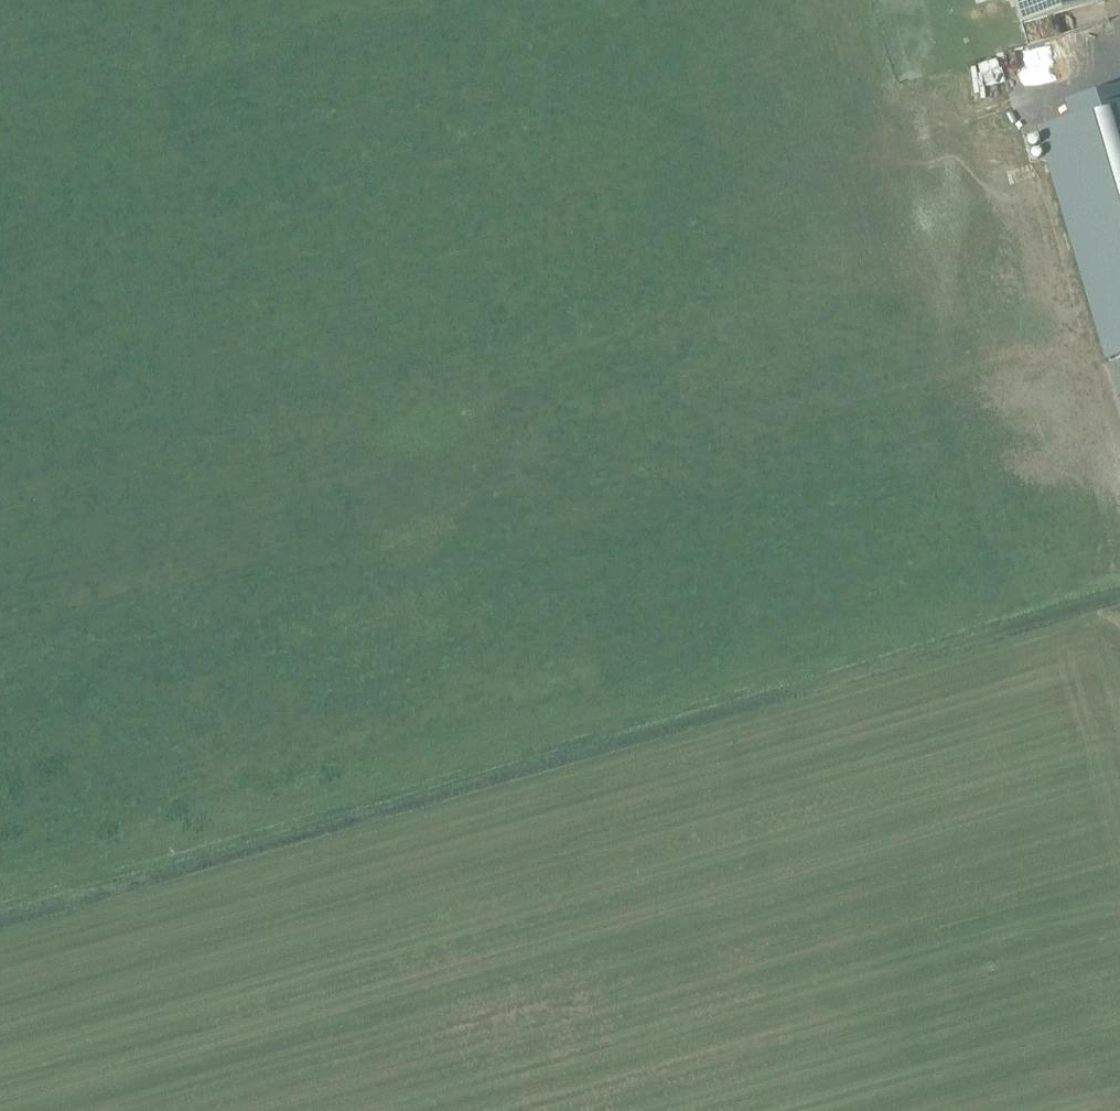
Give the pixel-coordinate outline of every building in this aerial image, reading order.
[(1022,26),(1105,1),(1105,0),(1015,0),(1022,26)] [(1041,130),(1109,360),(1119,357),(1119,87),(1069,103),(1074,120),(1041,130)]
